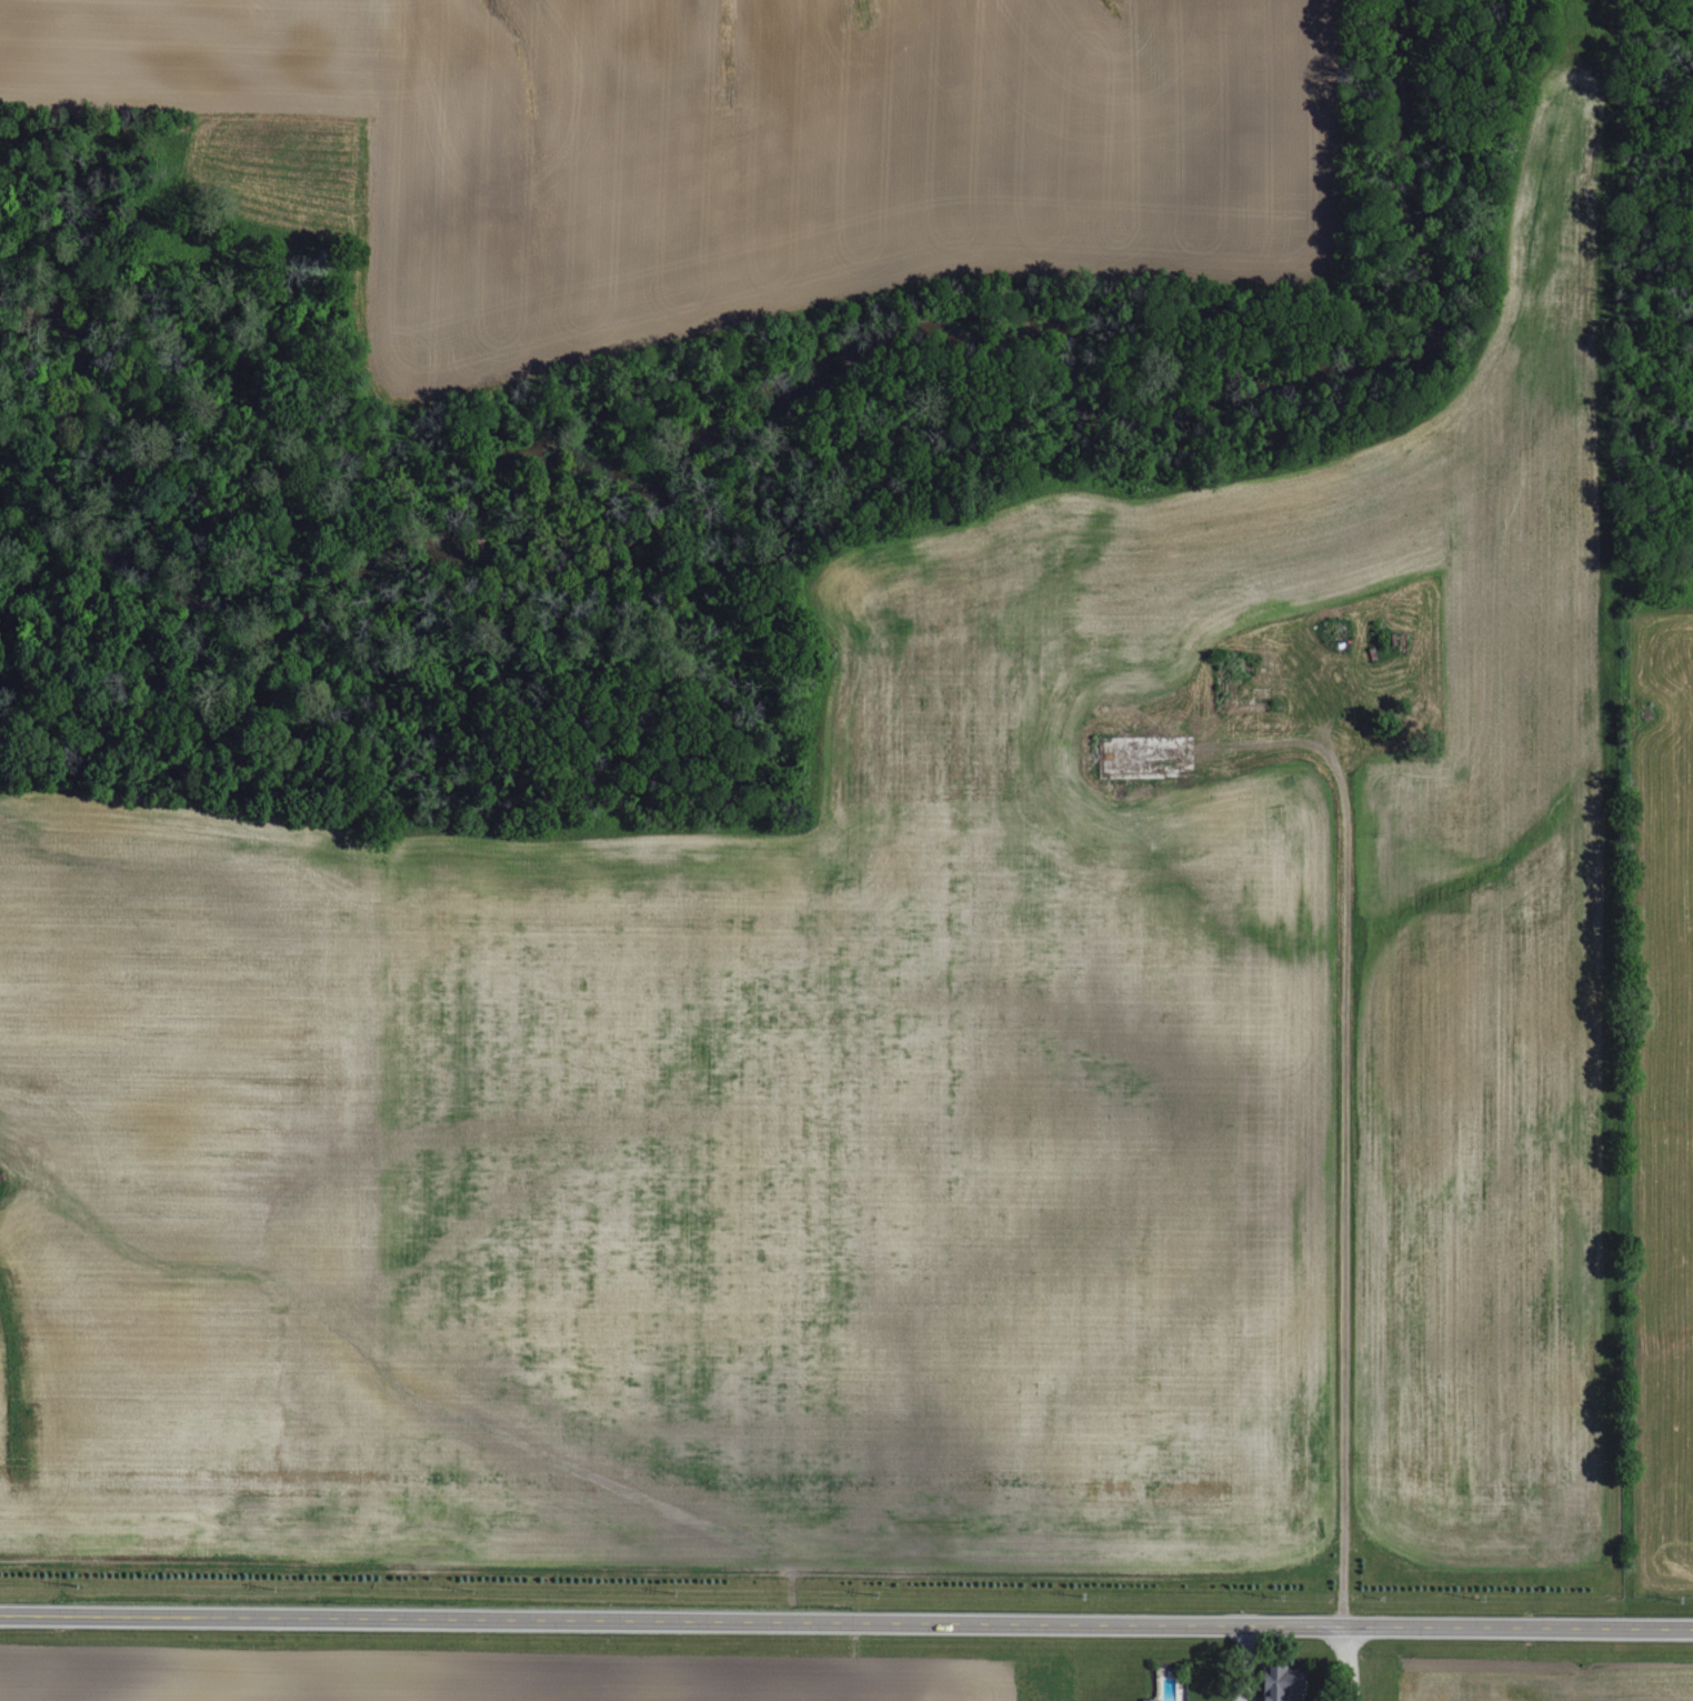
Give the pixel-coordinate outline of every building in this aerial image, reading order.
[(1298,1669),(1257,1669),(1256,1700),(1280,1700),(1280,1695),(1298,1695),(1298,1669)]
